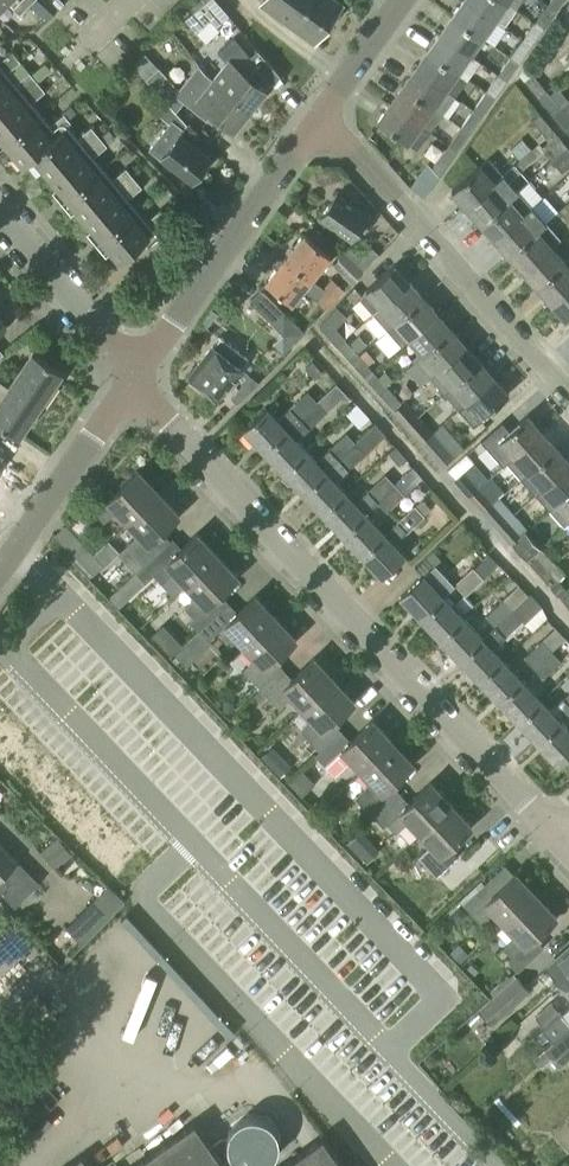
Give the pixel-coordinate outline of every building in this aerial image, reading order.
[(6,3),(19,15),(20,14),(29,5),(34,0),(0,0),(0,9),(6,3)] [(204,24),(209,20),(216,27),(228,15),(215,0),(205,0),(187,16),(199,29),(204,24)] [(295,0),(265,0),(262,4),(314,42),(327,22),(295,0)] [(327,22),(341,3),(336,0),(295,0),(327,22)] [(466,0),(462,0),(451,16),(482,37),(494,20),(466,0)] [(503,0),(466,0),(494,20),(503,27),(516,9),(503,0)] [(516,9),(522,0),(503,0),(516,9)] [(545,5),(554,12),(562,0),(549,0),(545,5)] [(545,5),(533,23),(542,30),(554,12),(545,5)] [(451,16),(439,33),(469,55),(482,37),(451,16)] [(542,30),(533,23),(521,41),(530,47),(542,30)] [(469,55),(439,33),(427,51),(467,79),(479,61),(469,55)] [(233,37),(217,50),(226,61),(212,79),(249,108),(266,88),(246,73),(254,62),(233,37)] [(530,47),(521,41),(509,58),(517,64),(530,47)] [(427,51),(414,68),(454,96),(467,79),(427,51)] [(22,165),(32,157),(118,261),(130,251),(135,247),(144,240),(148,246),(159,236),(155,231),(162,225),(168,220),(160,209),(146,221),(128,198),(141,187),(125,168),(112,179),(93,157),(106,145),(100,137),(91,127),(77,138),(68,127),(72,124),(68,119),(63,114),(50,125),(31,103),(45,91),(43,89),(36,81),(29,72),(15,83),(7,73),(20,62),(12,52),(0,61),(0,139),(22,165)] [(509,58),(497,74),(506,81),(517,64),(509,58)] [(538,98),(546,91),(525,65),(519,74),(538,98)] [(131,66),(121,76),(130,86),(141,76),(131,66)] [(249,108),(212,79),(203,90),(189,78),(179,90),(157,67),(145,78),(167,103),(186,123),(191,128),(206,107),(233,129),(249,108)] [(414,68),(402,85),(442,113),(454,96),(414,68)] [(506,81),(497,74),(484,93),(493,99),(506,81)] [(442,113),(402,85),(390,103),(429,131),(442,113)] [(549,94),(546,91),(538,98),(552,114),(567,100),(557,87),(549,94)] [(484,93),(472,110),(481,117),(493,99),(484,93)] [(552,114),(565,130),(568,127),(568,102),(567,100),(552,114)] [(186,123),(167,103),(157,114),(168,123),(148,149),(159,157),(191,182),(210,158),(181,134),(184,129),(183,128),(186,123)] [(429,131),(390,103),(377,121),(417,149),(429,131)] [(63,113),(63,114),(68,119),(69,119),(74,114),(69,107),(62,113),(63,113)] [(481,117),(472,110),(459,128),(468,135),(481,117)] [(546,138),(554,131),(539,113),(531,120),(546,138)] [(468,135),(459,128),(447,145),(456,152),(468,135)] [(100,137),(106,145),(115,138),(108,130),(100,137)] [(554,131),(546,138),(548,141),(541,148),(545,152),(552,161),(560,155),(568,148),(554,131)] [(456,152),(447,145),(431,168),(407,185),(423,197),(439,176),(456,152)] [(552,161),(563,173),(568,167),(568,150),(568,148),(560,155),(552,161)] [(494,182),(466,208),(480,223),(517,190),(510,183),(522,173),(514,164),(503,174),(494,182)] [(494,182),(480,166),(451,191),(466,208),(494,182)] [(531,206),(517,190),(480,223),(494,239),(531,206)] [(337,193),(319,217),(350,239),(358,228),(364,232),(373,220),(366,215),(367,214),(337,193)] [(545,222),(531,206),(494,239),(508,255),(545,222)] [(560,238),(545,222),(508,255),(522,271),(551,246),(560,238)] [(355,262),(361,269),(396,233),(388,226),(359,258),(346,246),(342,250),(344,252),(355,262)] [(304,232),(284,257),(311,278),(330,254),(304,232)] [(551,246),(522,271),(536,287),(565,262),(551,246)] [(95,247),(73,263),(84,279),(107,263),(95,247)] [(355,262),(344,252),(332,265),(351,283),(363,271),(361,269),(355,262)] [(311,278),(284,257),(264,281),(291,303),(302,289),(327,309),(338,297),(333,293),(331,295),(325,290),(326,289),(322,287),(311,278)] [(536,287),(551,303),(568,286),(568,258),(565,262),(536,287)] [(381,307),(408,282),(394,266),(366,291),(358,300),(370,315),(381,307)] [(331,277),(322,287),(326,289),(325,290),(331,295),(333,293),(338,297),(345,289),(331,277)] [(422,298),(408,282),(381,307),(395,323),(422,298)] [(551,303),(559,312),(565,319),(568,316),(568,286),(551,303)] [(422,298),(395,323),(409,339),(437,314),(422,298)] [(336,346),(345,339),(335,327),(346,316),(337,307),(318,326),(336,346)] [(258,331),(282,355),(303,333),(286,315),(280,309),(258,331)] [(451,330),(437,314),(409,339),(420,351),(411,360),(414,363),(451,330)] [(451,330),(414,363),(428,379),(465,346),(451,330)] [(212,344),(188,374),(217,397),(248,358),(220,336),(213,345),(212,344)] [(358,352),(366,344),(359,336),(350,344),(358,352)] [(345,339),(336,346),(351,362),(359,355),(345,339)] [(372,344),(359,355),(351,362),(365,378),(373,371),(367,365),(381,353),(372,344)] [(479,362),(465,346),(428,379),(442,395),(479,362)] [(10,383),(40,403),(61,371),(31,351),(10,383)] [(493,378),(479,362),(442,395),(456,410),(457,409),(465,402),(493,378)] [(387,387),(373,371),(365,378),(379,394),(387,387)] [(420,374),(402,388),(410,398),(428,384),(420,374)] [(465,402),(457,409),(472,425),(508,394),(493,378),(465,402)] [(10,383),(9,385),(0,379),(0,423),(18,435),(40,403),(10,383)] [(250,388),(241,381),(229,396),(236,402),(250,388)] [(317,401),(263,452),(283,472),(305,451),(296,441),(308,429),(326,412),(344,395),(334,384),(317,401)] [(401,402),(387,387),(379,394),(393,410),(401,402)] [(263,452),(317,401),(306,391),(276,420),(266,409),(243,430),(263,452)] [(401,402),(393,410),(392,411),(406,427),(418,416),(403,400),(401,402)] [(432,432),(418,416),(406,427),(419,443),(421,442),(432,432)] [(513,457),(541,432),(526,416),(508,432),(501,423),(480,442),(502,468),(507,463),(514,457),(513,457)] [(356,442),(302,493),(322,514),(344,493),(335,482),(347,470),(385,435),(375,424),(356,442)] [(315,461),(305,451),(283,472),(302,493),(356,442),(346,432),(327,449),(315,461)] [(432,432),(421,442),(442,465),(453,456),(432,432)] [(555,448),(541,432),(513,457),(514,457),(507,463),(520,479),(555,448)] [(375,454),(384,467),(401,454),(392,442),(375,454)] [(520,479),(534,495),(542,489),(568,464),(555,448),(520,479)] [(454,479),(463,472),(473,464),(465,454),(446,470),(454,479)] [(542,489),(555,504),(556,505),(568,493),(568,464),(542,489)] [(127,522),(158,493),(138,471),(94,512),(104,522),(116,510),(127,522)] [(469,496),(477,489),(463,472),(454,479),(469,496)] [(344,493),(322,514),(341,535),(364,513),(376,502),(395,484),(384,473),(353,502),(344,493)] [(501,481),(485,496),(496,507),(512,493),(501,481)] [(395,484),(376,502),(386,512),(405,495),(395,484)] [(477,489),(469,496),(483,512),(491,505),(477,489)] [(158,493),(127,522),(138,534),(118,552),(136,572),(166,544),(157,535),(179,514),(158,493)] [(555,504),(548,509),(563,526),(568,521),(568,493),(556,505),(555,504)] [(395,522),(383,534),(361,555),(381,577),(403,555),(393,545),(424,516),(414,504),(395,522)] [(506,521),(491,505),(483,512),(497,528),(506,521)] [(364,513),(341,535),(361,555),(383,534),(364,513)] [(506,521),(497,528),(512,544),(520,537),(506,521)] [(525,532),(520,537),(512,544),(526,560),(540,548),(525,532)] [(174,554),(166,544),(136,572),(145,582),(153,574),(162,584),(174,572),(186,584),(217,555),(196,533),(174,554)] [(84,544),(73,554),(92,575),(103,565),(84,544)] [(540,548),(526,560),(540,576),(554,563),(540,548)] [(473,567),(455,585),(465,596),(498,563),(489,553),(473,567)] [(217,555),(186,584),(197,596),(184,608),(193,617),(189,621),(198,631),(224,607),(215,597),(237,577),(217,555)] [(426,557),(412,570),(420,579),(434,566),(426,557)] [(554,563),(540,576),(554,592),(562,584),(559,581),(565,576),(554,563)] [(420,619),(443,598),(423,577),(400,598),(420,619)] [(494,627),(528,595),(518,584),(484,616),(494,627)] [(562,584),(554,592),(568,609),(568,592),(562,584)] [(224,607),(198,631),(207,640),(224,625),(244,646),(275,617),(255,595),(233,616),(224,607)] [(494,627),(481,639),(459,660),(478,681),(501,660),(493,651),(505,640),(503,637),(521,621),(529,630),(545,614),(538,605),(528,595),(494,627)] [(443,598),(420,619),(440,640),(462,618),(443,598)] [(275,617),(244,646),(255,658),(243,670),(261,689),(282,669),(273,659),(295,639),(275,617)] [(126,631),(126,619),(104,618),(104,630),(126,631)] [(481,639),(462,618),(440,640),(459,660),(481,639)] [(533,668),(551,651),(565,638),(553,625),(551,626),(550,631),(523,657),(533,668)] [(175,639),(164,649),(170,656),(181,645),(175,639)] [(551,651),(533,668),(542,678),(560,661),(551,651)] [(282,669),(261,689),(279,708),(291,697),(303,708),(334,679),(313,658),(291,678),(282,669)] [(520,680),(501,660),(478,681),(498,701),(520,680)] [(334,679),(303,708),(322,730),(310,741),(319,751),(341,731),(332,722),(354,701),(334,679)] [(540,701),(520,680),(498,701),(517,722),(540,701)] [(517,722),(537,743),(559,722),(568,712),(568,707),(562,699),(549,711),(540,701),(517,722)] [(233,702),(224,702),(224,712),(233,712),(233,702)] [(319,751),(315,755),(324,765),(341,749),(361,771),(392,742),(372,720),(350,741),(341,731),(319,751)] [(559,722),(537,743),(556,764),(568,752),(568,732),(559,722)] [(392,742),(361,771),(371,781),(354,797),(373,817),(399,793),(390,784),(412,763),(392,742)] [(303,753),(284,774),(299,787),(318,766),(303,753)] [(408,803),(399,793),(373,817),(383,827),(387,823),(397,834),(409,822),(419,833),(450,804),(430,782),(408,803)] [(46,820),(54,812),(37,794),(28,802),(46,820)] [(450,804),(419,833),(430,845),(418,856),(436,876),(458,856),(449,846),(471,825),(450,804)] [(379,851),(360,831),(346,844),(365,864),(379,851)] [(16,905),(39,882),(0,843),(0,893),(14,907),(16,905)] [(86,843),(78,852),(96,869),(104,860),(86,843)] [(45,857),(55,868),(67,857),(58,846),(45,857)] [(504,924),(535,894),(515,873),(493,894),(484,884),(462,904),(481,924),(493,912),(504,924)] [(535,894),(504,924),(516,936),(503,947),(512,957),(508,961),(517,971),(543,947),(534,937),(556,916),(535,894)] [(0,906),(0,941),(16,957),(34,939),(1,905),(0,906)] [(79,931),(62,952),(72,959),(88,938),(79,931)] [(568,979),(568,945),(546,966),(563,984),(568,979)] [(450,955),(460,965),(468,957),(459,947),(450,955)] [(330,971),(338,979),(357,961),(349,953),(330,971)] [(531,991),(526,985),(516,975),(478,1011),(491,1025),(531,991)] [(543,1032),(561,1015),(550,1002),(523,1027),(534,1040),(543,1032)] [(543,1032),(552,1042),(568,1028),(568,1024),(561,1015),(543,1032)] [(552,1042),(544,1050),(559,1067),(568,1059),(568,1028),(552,1042)] [(30,1100),(20,1111),(32,1122),(42,1111),(30,1100)] [(194,1122),(132,1165),(225,1165),(194,1122)] [(322,1137),(299,1153),(300,1154),(283,1165),(343,1165),(322,1137)] [(81,1156),(67,1165),(89,1165),(81,1156)]
